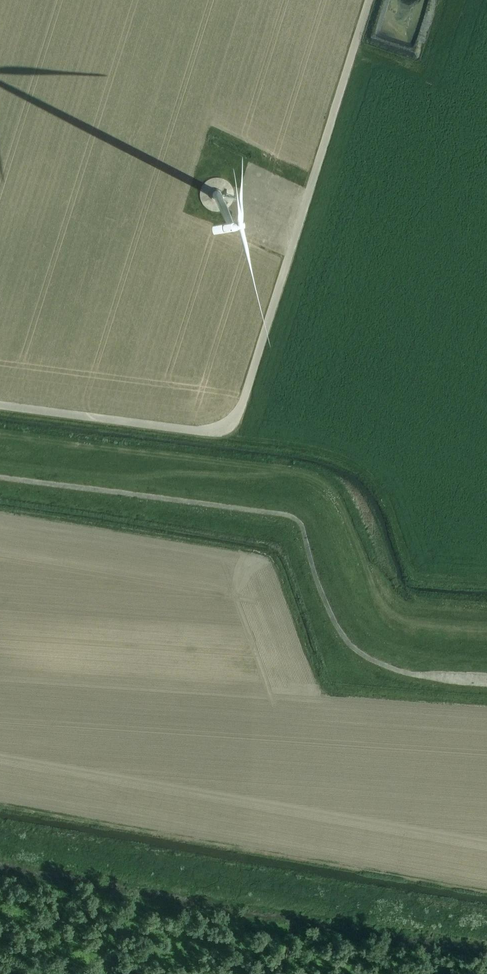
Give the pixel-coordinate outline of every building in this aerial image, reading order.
[(200,192),(200,193),(200,195),(200,196),(200,198),(201,199),(202,201),(202,202),(203,203),(204,204),(205,206),(206,207),(208,207),(209,208),(210,209),(212,209),(213,210),(215,210),(216,210),(218,210),(219,210),(221,210),(222,209),(224,209),(225,208),(227,207),(228,206),(229,205),(230,204),(231,203),(232,202),(232,200),(233,199),(234,198),(234,196),(234,195),(234,193),(234,192),(234,190),(234,189),(233,188),(233,186),(232,185),(231,184),(230,182),(229,181),(228,180),(227,179),(226,179),(225,178),(223,177),(222,177),(221,176),(219,176),(218,176),(216,176),(215,176),(213,176),(212,177),(211,177),(209,178),(208,179),(207,179),(206,180),(204,181),(204,182),(203,184),(202,185),(201,186),(201,187),(200,189),(200,190),(200,192)]
